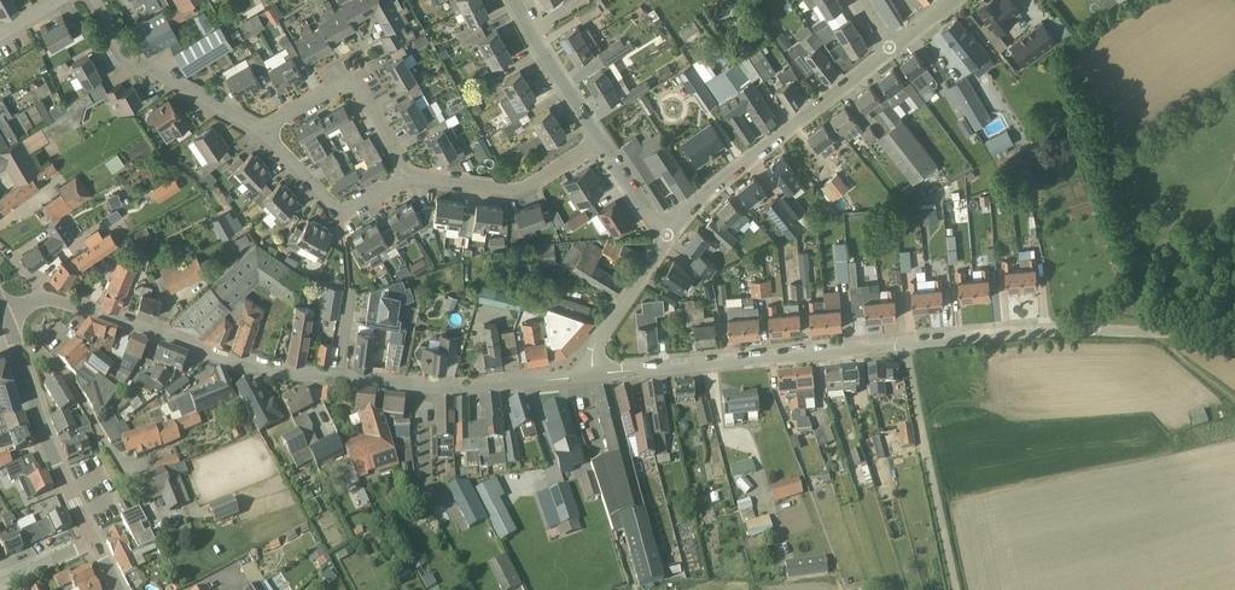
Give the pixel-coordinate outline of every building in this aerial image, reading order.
[(0,1),(0,18),(3,16),(5,20),(20,12),(13,0),(2,0),(0,1)] [(135,6),(144,1),(149,11),(160,5),(157,0),(131,0),(135,6)] [(163,9),(170,5),(167,0),(158,0),(163,9)] [(178,6),(184,18),(196,11),(192,5),(199,0),(174,0),(178,6)] [(327,9),(343,36),(355,29),(353,23),(343,6),(342,7),(335,11),(332,6),(329,0),(326,0),(323,1),(327,9)] [(339,2),(342,7),(343,6),(353,23),(365,16),(356,0),(342,0),(339,2)] [(365,16),(370,13),(372,7),(374,8),(377,0),(356,0),(365,16)] [(374,8),(378,9),(376,15),(380,22),(398,12),(397,10),(392,0),(377,0),(374,8)] [(456,14),(462,10),(462,9),(482,0),(449,0),(456,14)] [(462,9),(462,10),(456,14),(459,20),(465,17),(468,23),(463,25),(464,28),(457,32),(460,38),(482,27),(478,19),(489,14),(482,0),(462,9)] [(825,9),(828,15),(843,6),(839,0),(822,0),(820,1),(825,9)] [(893,29),(904,19),(892,0),(875,0),(893,29)] [(1012,0),(983,0),(981,2),(981,6),(979,8),(988,20),(981,26),(1000,51),(1008,44),(999,32),(1016,18),(1014,15),(1020,10),(1012,0)] [(258,13),(266,26),(283,15),(275,3),(258,13)] [(409,9),(406,4),(397,10),(398,12),(380,22),(386,33),(402,23),(403,24),(408,21),(404,12),(409,9)] [(603,9),(599,4),(580,16),(584,21),(603,9)] [(637,10),(643,16),(647,11),(641,6),(637,10)] [(325,16),(317,21),(320,26),(321,26),(330,43),(343,36),(327,9),(322,11),(325,16)] [(178,38),(172,25),(166,14),(164,10),(133,26),(147,54),(169,42),(173,53),(182,47),(177,38),(178,38)] [(193,17),(203,35),(213,29),(204,11),(193,17)] [(258,13),(241,22),(249,36),(266,26),(258,13)] [(78,33),(75,26),(70,29),(62,15),(56,19),(58,22),(53,25),(63,42),(78,33)] [(289,17),(283,20),(286,25),(292,21),(289,17)] [(813,25),(816,30),(829,22),(826,17),(813,25)] [(839,33),(844,40),(845,41),(859,32),(850,18),(833,29),(829,22),(816,30),(824,42),(839,33)] [(970,32),(969,33),(957,18),(943,29),(979,75),(995,63),(970,32)] [(306,19),(301,21),(305,28),(310,25),(306,19)] [(1057,40),(1043,21),(1012,44),(1026,63),(1057,40)] [(412,29),(407,31),(403,24),(402,23),(386,33),(380,36),(388,49),(415,34),(412,29)] [(703,32),(696,23),(680,34),(687,43),(703,32)] [(53,25),(48,28),(46,25),(40,28),(52,48),(63,42),(53,25)] [(220,25),(213,29),(203,35),(182,47),(173,53),(186,74),(190,71),(199,65),(232,45),(220,25)] [(321,26),(320,26),(312,30),(310,25),(305,28),(320,55),(333,48),(330,43),(321,26)] [(588,27),(581,31),(578,26),(561,36),(568,48),(567,48),(569,50),(593,34),(588,27)] [(460,38),(464,45),(471,41),(472,43),(478,40),(485,52),(504,42),(497,29),(486,35),(482,27),(460,38)] [(87,28),(81,31),(84,36),(90,33),(87,28)] [(320,55),(305,28),(301,30),(300,31),(303,36),(295,40),(307,63),(320,55)] [(818,45),(822,42),(813,31),(813,32),(801,41),(810,52),(806,55),(827,81),(839,71),(818,45)] [(426,32),(414,38),(418,45),(430,39),(426,32)] [(868,45),(859,32),(845,41),(844,40),(836,46),(842,56),(835,60),(842,70),(853,63),(850,57),(868,45)] [(792,44),(783,33),(776,38),(785,50),(792,44)] [(593,34),(569,50),(570,52),(571,52),(578,63),(595,53),(601,48),(593,34)] [(290,40),(287,35),(281,38),(284,43),(290,40)] [(621,38),(609,45),(613,52),(624,45),(621,39),(621,38)] [(288,52),(284,54),(286,59),(280,63),(293,86),(301,81),(300,80),(304,77),(293,57),(298,54),(290,40),(284,43),(288,52)] [(236,44),(240,51),(247,47),(243,41),(236,44)] [(635,47),(631,41),(629,42),(624,45),(613,52),(617,58),(635,47)] [(511,55),(504,42),(485,52),(492,66),(511,55)] [(43,44),(38,47),(42,54),(47,51),(43,44)] [(403,57),(408,54),(402,45),(390,52),(394,59),(383,65),(390,77),(409,66),(403,57)] [(772,73),(761,57),(765,55),(760,47),(756,49),(748,54),(754,62),(764,79),(772,73)] [(444,48),(439,51),(443,57),(447,55),(444,48)] [(937,66),(930,58),(927,61),(925,63),(915,51),(901,62),(913,77),(920,71),(924,76),(926,75),(934,90),(947,84),(937,66)] [(92,60),(96,58),(92,52),(72,63),(79,74),(95,65),(92,60)] [(259,52),(253,55),(261,69),(267,66),(259,52)] [(254,73),(261,69),(253,55),(246,59),(249,64),(238,70),(251,93),(259,89),(257,87),(262,85),(254,73)] [(778,121),(755,86),(736,58),(704,81),(718,101),(723,108),(746,142),(755,136),(739,113),(749,106),(765,130),(778,121)] [(66,60),(60,63),(64,69),(70,66),(66,60)] [(293,86),(280,63),(268,70),(280,91),(284,88),(285,90),(293,86)] [(691,63),(678,72),(692,93),(695,91),(706,109),(718,101),(704,81),(691,63)] [(669,64),(658,71),(663,79),(674,73),(669,64)] [(79,74),(84,84),(80,86),(84,92),(88,90),(102,82),(99,77),(105,74),(102,68),(98,70),(95,65),(79,74)] [(619,78),(618,78),(610,65),(605,69),(588,79),(595,90),(594,91),(595,93),(619,78)] [(203,72),(200,66),(190,72),(194,77),(203,72)] [(409,66),(390,77),(397,89),(403,86),(406,92),(419,85),(409,66)] [(785,84),(777,90),(790,109),(805,99),(801,92),(806,89),(791,67),(779,75),(785,84)] [(904,98),(910,93),(920,106),(926,102),(909,79),(905,82),(894,68),(880,79),(889,90),(883,95),(893,107),(904,98)] [(251,93),(238,70),(237,71),(226,77),(224,72),(217,76),(225,89),(231,86),(238,98),(242,96),(243,98),(251,93)] [(488,70),(480,75),(484,82),(492,77),(488,70)] [(520,70),(502,82),(510,95),(528,83),(520,70)] [(605,106),(622,96),(617,89),(626,83),(622,76),(618,78),(619,78),(595,93),(597,95),(598,95),(605,106)] [(492,77),(484,82),(488,88),(496,83),(492,77)] [(992,109),(988,112),(966,77),(950,86),(976,129),(992,119),(996,116),(992,109)] [(624,93),(629,101),(652,87),(647,79),(624,93)] [(133,85),(125,90),(121,83),(107,91),(102,94),(104,98),(106,102),(110,99),(118,114),(142,100),(133,85)] [(536,96),(528,83),(510,95),(518,107),(536,96)] [(430,103),(424,93),(419,85),(406,92),(410,98),(394,107),(401,119),(430,103)] [(80,86),(76,89),(80,96),(84,93),(84,92),(80,86)] [(937,164),(893,107),(883,95),(880,97),(871,86),(857,97),(866,109),(873,104),(891,127),(887,130),(879,136),(878,136),(887,148),(914,182),(937,164)] [(86,107),(90,104),(89,101),(93,99),(88,90),(84,92),(84,93),(80,96),(65,104),(68,111),(52,120),(21,138),(23,137),(31,150),(51,139),(51,140),(82,123),(86,107)] [(645,92),(636,98),(648,115),(656,110),(645,92)] [(7,119),(13,115),(3,98),(0,100),(0,122),(7,119)] [(168,99),(150,112),(149,112),(147,114),(146,115),(146,117),(146,120),(148,121),(150,122),(152,122),(155,122),(157,121),(161,127),(167,123),(175,135),(189,125),(180,113),(178,114),(168,99)] [(459,101),(450,106),(454,112),(463,107),(459,101)] [(63,102),(47,110),(52,120),(68,111),(63,102)] [(440,121),(430,103),(401,119),(408,131),(423,122),(427,128),(440,121)] [(320,118),(325,126),(324,126),(327,130),(338,124),(344,134),(343,134),(347,142),(350,148),(355,144),(364,139),(351,116),(350,116),(343,105),(321,118),(320,118)] [(856,119),(846,106),(832,117),(842,130),(849,139),(863,128),(856,119)] [(557,120),(549,108),(531,120),(539,132),(557,120)] [(327,154),(323,148),(324,148),(321,142),(320,142),(314,132),(324,126),(325,126),(320,118),(321,118),(318,114),(295,127),(301,139),(300,139),(313,163),(318,160),(318,159),(327,154)] [(445,129),(449,127),(448,124),(454,120),(451,116),(445,119),(444,118),(440,121),(427,128),(431,135),(425,138),(431,150),(450,139),(445,129)] [(514,129),(522,124),(518,117),(503,127),(509,137),(516,133),(514,129)] [(7,119),(0,122),(0,150),(1,149),(18,139),(7,119)] [(566,132),(557,120),(539,132),(519,146),(524,154),(544,140),(547,145),(536,153),(537,154),(540,159),(561,145),(556,139),(566,132)] [(711,123),(702,129),(683,142),(686,147),(699,165),(708,159),(706,156),(711,153),(714,156),(715,155),(713,151),(725,143),(711,123)] [(824,123),(809,134),(820,148),(829,141),(833,146),(839,142),(824,123)] [(975,132),(970,123),(963,127),(968,136),(975,132)] [(223,139),(221,140),(211,126),(194,138),(209,159),(228,147),(223,139)] [(871,126),(862,133),(870,143),(879,154),(887,148),(878,136),(879,136),(871,126)] [(1014,143),(1007,129),(986,141),(993,154),(1014,143)] [(659,134),(654,137),(652,135),(641,142),(637,136),(633,138),(620,147),(661,209),(670,203),(669,203),(660,189),(659,190),(649,176),(662,167),(681,196),(695,187),(659,134)] [(355,144),(358,150),(362,156),(363,156),(369,166),(358,172),(362,180),(364,184),(388,171),(381,160),(383,159),(369,136),(364,139),(355,144)] [(18,139),(1,149),(0,150),(0,168),(7,164),(10,170),(18,182),(39,169),(39,168),(29,152),(21,138),(18,139)] [(454,146),(450,139),(431,150),(438,162),(447,157),(450,164),(465,155),(458,143),(454,146)] [(470,147),(472,150),(470,151),(473,157),(488,149),(485,143),(483,144),(481,141),(470,147)] [(358,172),(356,168),(345,174),(339,164),(340,163),(333,151),(327,154),(318,159),(318,160),(331,182),(333,182),(339,193),(362,180),(358,172)] [(124,163),(117,153),(105,162),(112,172),(124,163)] [(244,179),(263,161),(257,154),(255,156),(252,153),(241,162),(237,157),(223,171),(238,185),(244,179)] [(804,211),(807,209),(792,191),(803,183),(792,169),(794,168),(783,154),(768,166),(778,178),(786,189),(778,195),(805,229),(812,225),(804,211)] [(470,158),(463,162),(467,170),(474,166),(470,158)] [(52,161),(19,184),(0,197),(0,213),(3,211),(4,211),(40,187),(37,183),(57,169),(52,161)] [(207,161),(195,169),(201,177),(210,171),(213,169),(207,161)] [(254,198),(265,187),(260,182),(271,172),(267,169),(269,167),(263,161),(244,179),(249,185),(243,190),(252,200),(254,198)] [(602,190),(592,175),(595,174),(589,166),(563,184),(578,206),(602,190)] [(217,179),(210,171),(201,177),(197,179),(205,189),(217,179)] [(837,172),(827,181),(820,186),(832,201),(849,187),(837,172)] [(91,196),(77,175),(58,187),(61,192),(43,205),(54,221),(72,208),(91,196)] [(159,201),(181,187),(174,176),(151,190),(159,201)] [(998,176),(991,179),(995,186),(1001,183),(998,176)] [(764,193),(766,192),(755,177),(739,189),(751,203),(759,197),(762,202),(768,198),(764,193)] [(291,190),(285,184),(283,185),(280,182),(270,192),(265,187),(254,198),(262,207),(266,203),(272,209),(291,190)] [(912,182),(902,189),(907,196),(917,188),(912,182)] [(291,190),(272,209),(277,214),(273,218),(282,227),(294,216),(289,211),(299,202),(296,198),(297,197),(291,190)] [(952,192),(953,199),(960,198),(959,191),(952,192)] [(118,193),(107,197),(111,208),(122,204),(118,193)] [(234,198),(230,194),(226,198),(230,202),(234,198)] [(990,194),(980,195),(981,204),(991,203),(990,194)] [(790,237),(805,229),(778,195),(765,206),(790,237)] [(750,217),(731,197),(729,198),(724,203),(719,209),(724,214),(716,222),(723,229),(731,222),(738,229),(750,217)] [(447,219),(450,200),(437,198),(436,206),(428,205),(422,208),(424,211),(429,221),(432,225),(446,227),(447,219)] [(465,235),(466,228),(468,213),(462,212),(463,202),(450,200),(447,219),(448,219),(446,227),(458,228),(458,234),(465,235)] [(615,201),(598,212),(608,227),(609,226),(615,234),(632,223),(625,212),(623,213),(615,201)] [(424,211),(418,214),(411,202),(407,205),(406,203),(398,207),(412,230),(418,226),(421,231),(432,225),(429,221),(424,211)] [(549,210),(543,212),(540,202),(527,207),(533,225),(546,221),(548,226),(554,224),(549,210)] [(489,205),(476,203),(475,214),(468,213),(466,228),(465,235),(472,236),(473,229),(486,231),(487,225),(489,205)] [(508,218),(501,217),(503,207),(489,205),(487,225),(500,226),(499,232),(507,233),(508,218)] [(230,224),(228,224),(231,235),(242,231),(234,207),(225,210),(230,224)] [(412,230),(398,207),(391,211),(392,213),(388,216),(393,225),(387,228),(397,245),(398,247),(409,241),(405,234),(412,230)] [(527,207),(514,211),(518,221),(512,223),(516,237),(523,235),(521,229),(533,225),(527,207)] [(937,208),(922,210),(923,219),(938,217),(937,208)] [(590,217),(584,209),(567,220),(573,228),(590,217)] [(43,250),(48,246),(52,252),(62,245),(74,236),(61,217),(48,225),(54,234),(46,240),(39,246),(38,244),(22,255),(32,268),(47,256),(43,250)] [(308,247),(321,224),(313,220),(312,222),(308,219),(301,231),(295,228),(287,242),(298,248),(301,243),(308,247)] [(386,251),(397,245),(387,228),(381,231),(376,222),(372,225),(371,223),(363,227),(376,250),(381,260),(389,256),(386,251)] [(117,243),(129,235),(122,224),(74,256),(75,258),(66,264),(62,261),(51,278),(65,288),(77,271),(72,268),(79,263),(81,267),(117,243)] [(332,232),(328,230),(329,228),(321,224),(308,247),(319,253),(316,258),(323,262),(333,245),(332,245),(331,248),(325,245),(332,232)] [(152,236),(145,226),(131,235),(138,245),(152,236)] [(359,248),(354,251),(352,248),(354,251),(361,265),(370,260),(372,265),(381,260),(376,250),(363,227),(356,231),(357,233),(352,236),(359,248)] [(695,265),(705,273),(710,277),(717,267),(698,253),(706,243),(715,249),(719,243),(711,238),(710,237),(711,236),(699,227),(686,246),(698,254),(692,263),(695,265)] [(724,230),(719,235),(728,244),(733,239),(724,230)] [(818,232),(808,231),(807,239),(817,241),(818,232)] [(954,234),(947,235),(948,248),(955,247),(954,234)] [(251,242),(246,235),(236,242),(241,248),(251,242)] [(496,238),(497,246),(506,245),(505,243),(505,237),(498,238),(496,238)] [(623,244),(622,246),(608,239),(601,252),(615,259),(617,256),(628,261),(628,260),(633,263),(640,252),(623,244)] [(594,263),(599,255),(603,248),(595,243),(589,241),(573,242),(561,262),(571,268),(566,275),(574,280),(579,273),(614,294),(622,280),(594,263)] [(553,242),(533,244),(535,266),(555,263),(553,242)] [(276,248),(269,244),(266,251),(273,254),(276,248)] [(996,259),(995,247),(988,247),(989,256),(990,261),(996,259)] [(955,248),(948,249),(950,262),(956,262),(955,248)] [(912,266),(911,256),(910,250),(900,251),(901,257),(902,267),(902,268),(902,270),(912,269),(912,266)] [(799,253),(800,261),(810,260),(809,251),(807,252),(800,252),(799,253)] [(206,275),(197,256),(195,253),(185,257),(187,261),(175,267),(174,262),(159,270),(162,274),(154,278),(160,290),(168,286),(171,293),(206,275)] [(839,279),(850,279),(849,260),(848,257),(836,258),(838,279),(839,279)] [(1021,268),(1023,287),(1038,286),(1036,266),(1035,257),(1020,259),(1020,260),(1021,268)] [(298,261),(293,258),(289,264),(290,264),(295,267),(297,263),(298,261)] [(757,260),(749,258),(747,267),(754,268),(757,260)] [(136,266),(119,259),(101,304),(117,311),(136,266)] [(705,273),(695,265),(692,263),(687,269),(675,260),(665,273),(673,279),(671,281),(683,290),(691,278),(697,283),(705,273)] [(881,299),(880,289),(870,290),(870,283),(858,284),(856,260),(854,260),(849,260),(850,279),(852,302),(865,301),(867,320),(882,318),(881,299)] [(1023,287),(1021,268),(1012,269),(1011,260),(1005,260),(1006,269),(1006,270),(1007,289),(1023,287)] [(414,273),(421,269),(418,264),(416,261),(409,265),(414,273)] [(902,268),(892,268),(893,282),(903,281),(902,270),(902,268)] [(974,279),(976,298),(991,296),(990,277),(989,277),(988,268),(983,268),(984,278),(974,279)] [(974,279),(966,279),(965,270),(959,270),(960,280),(959,280),(961,299),(976,298),(974,279)] [(384,284),(391,280),(388,275),(381,278),(384,284)] [(927,289),(929,308),(944,307),(942,278),(936,278),(937,288),(927,289)] [(409,284),(405,286),(402,279),(370,290),(367,308),(373,309),(371,324),(399,328),(400,317),(397,317),(400,301),(414,297),(409,284)] [(760,280),(762,295),(771,294),(770,279),(760,280)] [(753,295),(762,295),(760,280),(751,281),(752,295),(753,295)] [(927,289),(919,290),(918,280),(912,281),(913,290),(912,290),(914,309),(929,308),(927,289)] [(713,281),(704,284),(706,296),(716,294),(713,281)] [(804,297),(803,284),(803,282),(791,283),(792,298),(804,297)] [(726,303),(726,298),(727,298),(725,283),(717,283),(720,304),(726,303)] [(804,297),(811,296),(811,283),(803,284),(804,297)] [(161,299),(149,295),(152,287),(143,284),(135,287),(134,291),(142,293),(136,311),(155,317),(161,299)] [(524,297),(510,294),(510,292),(497,290),(497,288),(482,284),(479,300),(521,309),(524,297)] [(681,294),(664,285),(660,294),(676,303),(681,294)] [(896,297),(895,297),(894,288),(888,289),(889,298),(881,299),(882,318),(898,317),(896,297)] [(340,298),(325,295),(323,314),(337,317),(340,298)] [(458,299),(448,295),(443,306),(453,310),(458,299)] [(755,306),(753,295),(752,295),(742,297),(743,304),(743,307),(746,336),(761,334),(760,316),(759,316),(758,306),(755,306)] [(244,297),(231,346),(251,352),(264,303),(244,297)] [(705,316),(704,309),(703,304),(695,304),(695,298),(685,299),(686,307),(677,308),(678,323),(687,323),(688,324),(696,323),(697,340),(717,339),(715,315),(705,316)] [(825,299),(826,309),(825,309),(827,328),(843,327),(841,308),(840,308),(839,298),(833,299),(825,299)] [(826,309),(825,299),(810,301),(811,311),(810,311),(812,330),(827,328),(825,309),(826,309)] [(594,321),(586,318),(587,318),(542,302),(541,303),(544,319),(522,322),(525,342),(524,342),(527,362),(548,359),(548,358),(567,355),(589,331),(587,329),(594,321)] [(798,302),(792,303),(784,304),(785,313),(787,332),(802,331),(801,312),(799,312),(798,302)] [(743,307),(743,304),(728,305),(729,319),(728,319),(730,337),(746,336),(743,307)] [(785,313),(777,314),(776,304),(769,305),(770,314),(769,315),(771,333),(787,332),(785,313)] [(313,308),(296,305),(292,328),(309,331),(313,308)] [(658,344),(656,324),(647,325),(646,315),(638,316),(639,329),(640,328),(641,345),(658,344)] [(96,356),(98,355),(112,339),(115,340),(118,331),(89,322),(77,338),(92,349),(88,353),(75,340),(58,358),(70,370),(71,371),(71,370),(76,375),(85,367),(87,368),(96,356)] [(514,329),(498,332),(496,322),(484,324),(487,342),(490,341),(491,349),(483,350),(486,369),(503,366),(502,357),(518,354),(514,329)] [(309,331),(292,328),(287,359),(304,361),(309,331)] [(378,342),(375,341),(376,333),(358,330),(353,365),(367,366),(367,364),(372,365),(374,350),(377,350),(378,342)] [(457,336),(442,335),(440,349),(429,348),(430,345),(421,344),(420,345),(418,345),(417,346),(416,347),(415,348),(415,349),(414,350),(414,351),(414,353),(415,355),(416,356),(417,357),(420,359),(421,359),(423,359),(422,367),(445,369),(446,353),(456,354),(457,336)] [(98,355),(96,356),(87,368),(117,393),(133,372),(131,371),(136,360),(141,362),(149,343),(134,337),(119,373),(115,380),(109,375),(114,368),(98,355)] [(332,343),(320,341),(317,361),(329,363),(332,343)] [(403,343),(389,341),(385,367),(398,369),(403,343)] [(166,375),(174,352),(160,347),(154,363),(159,365),(156,371),(151,379),(140,375),(135,389),(150,394),(153,391),(157,385),(166,375)] [(177,371),(182,373),(188,357),(174,352),(166,375),(157,385),(153,391),(156,393),(163,388),(164,388),(168,382),(171,384),(173,381),(177,371)] [(0,356),(0,377),(12,372),(5,354),(0,356)] [(897,375),(900,374),(899,365),(869,368),(870,386),(871,386),(872,398),(886,397),(885,385),(897,384),(897,375)] [(117,393),(87,368),(85,367),(76,375),(76,376),(76,383),(98,420),(117,393)] [(842,370),(845,395),(857,394),(856,389),(860,389),(858,369),(842,370)] [(842,370),(825,372),(827,392),(829,392),(829,396),(844,394),(844,395),(845,395),(842,370)] [(174,422),(181,419),(182,420),(197,414),(236,398),(225,371),(214,375),(218,385),(176,402),(167,405),(162,407),(166,417),(171,415),(174,422)] [(8,406),(8,408),(22,404),(12,372),(0,377),(0,408),(8,406)] [(796,375),(798,394),(801,419),(806,419),(806,413),(805,402),(815,401),(813,373),(796,375)] [(801,419),(798,394),(796,375),(779,376),(781,396),(787,395),(788,403),(791,403),(792,413),(793,413),(793,421),(797,421),(798,431),(813,429),(809,419),(806,420),(806,419),(801,419)] [(69,390),(61,376),(45,386),(53,400),(69,390)] [(184,377),(164,391),(169,398),(189,384),(184,377)] [(274,400),(264,405),(250,380),(235,389),(259,432),(284,419),(274,400)] [(693,381),(673,383),(675,401),(694,399),(693,381)] [(660,384),(643,387),(648,421),(654,457),(656,457),(657,465),(670,463),(669,455),(667,455),(664,437),(668,436),(660,384)] [(313,405),(304,388),(282,399),(291,416),(313,405)] [(621,421),(618,422),(610,388),(593,392),(610,457),(629,451),(626,441),(621,421)] [(621,421),(626,441),(634,440),(637,460),(654,457),(648,421),(638,422),(630,388),(615,392),(622,421),(621,421)] [(53,400),(61,414),(78,404),(69,390),(53,400)] [(332,391),(323,390),(322,403),(331,404),(332,391)] [(756,394),(742,395),(742,392),(741,392),(740,395),(734,396),(734,393),(723,394),(726,426),(734,426),(733,424),(743,423),(742,415),(757,414),(756,394)] [(383,416),(383,413),(373,415),(375,395),(358,394),(355,414),(358,415),(364,438),(350,443),(343,446),(347,456),(351,464),(357,476),(398,463),(383,416)] [(405,399),(384,396),(382,413),(383,413),(383,416),(390,416),(389,419),(395,420),(394,425),(395,425),(396,438),(409,438),(409,424),(402,424),(405,399)] [(498,397),(481,399),(484,425),(477,426),(476,426),(478,442),(476,443),(476,450),(479,450),(479,453),(480,463),(481,468),(506,465),(503,440),(498,397)] [(533,426),(524,398),(509,403),(514,420),(511,421),(514,432),(521,429),(524,439),(536,435),(533,426)] [(469,426),(468,401),(455,401),(456,428),(456,455),(467,454),(467,464),(480,463),(479,453),(479,450),(476,450),(476,443),(478,442),(476,426),(469,426)] [(563,401),(543,407),(549,425),(555,423),(558,432),(550,434),(553,444),(555,452),(554,453),(561,473),(573,469),(573,467),(584,464),(577,445),(574,437),(575,437),(563,401)] [(453,402),(436,402),(437,427),(432,427),(433,459),(455,459),(453,402)] [(707,402),(695,406),(701,429),(713,426),(707,402)] [(110,406),(105,412),(110,416),(115,410),(110,406)] [(1188,412),(1191,424),(1206,419),(1202,408),(1188,412)] [(91,426),(85,417),(76,423),(77,424),(75,425),(69,412),(51,420),(59,439),(91,426)] [(22,414),(3,420),(0,422),(0,440),(28,429),(22,414)] [(169,424),(164,426),(155,429),(154,428),(141,433),(132,436),(122,440),(128,456),(136,453),(137,457),(163,448),(163,447),(180,439),(178,434),(202,425),(197,414),(182,420),(181,419),(174,422),(169,424)] [(100,426),(105,434),(120,423),(113,415),(100,426)] [(311,428),(304,415),(293,421),(297,430),(300,434),(311,428)] [(169,424),(166,417),(161,418),(152,421),(152,423),(139,428),(141,433),(154,428),(155,429),(164,426),(169,424)] [(122,440),(132,436),(123,420),(120,423),(115,427),(105,434),(112,445),(122,440)] [(912,424),(900,425),(904,448),(916,446),(912,424)] [(91,426),(59,439),(68,460),(91,451),(85,436),(93,433),(90,426),(91,426)] [(238,428),(231,431),(235,440),(242,437),(238,428)] [(0,440),(0,448),(12,443),(15,452),(34,445),(28,429),(0,440)] [(281,438),(297,468),(313,460),(308,449),(300,434),(297,430),(281,438)] [(823,430),(814,434),(819,449),(829,445),(823,430)] [(516,433),(503,435),(508,465),(521,463),(516,433)] [(318,468),(344,455),(334,435),(308,449),(313,460),(318,468)] [(880,437),(873,439),(878,460),(885,459),(880,437)] [(855,468),(861,466),(866,464),(861,450),(851,453),(855,468)] [(613,532),(624,529),(620,516),(644,510),(629,451),(610,457),(591,463),(613,532)] [(0,458),(0,471),(12,464),(9,454),(0,458)] [(168,470),(170,469),(175,467),(175,466),(180,464),(177,457),(153,466),(156,474),(164,471),(164,472),(168,470)] [(755,471),(752,460),(730,466),(733,478),(739,476),(755,471)] [(838,464),(841,473),(848,471),(845,462),(838,464)] [(20,463),(4,471),(8,479),(10,478),(24,472),(20,463)] [(409,472),(407,463),(400,464),(401,470),(402,470),(403,473),(409,472)] [(30,468),(31,471),(17,476),(21,485),(24,491),(32,487),(36,497),(53,489),(46,473),(43,474),(39,464),(30,468)] [(874,489),(866,464),(861,466),(868,490),(874,489)] [(177,486),(182,484),(175,467),(170,469),(168,470),(164,472),(164,471),(156,474),(144,479),(153,499),(161,496),(168,513),(184,506),(177,486)] [(828,472),(820,475),(823,484),(831,481),(828,472)] [(593,473),(580,477),(587,500),(600,496),(593,473)] [(475,489),(483,507),(504,496),(496,478),(475,489)] [(802,492),(798,478),(769,487),(774,501),(802,492)] [(469,481),(456,483),(447,487),(468,529),(488,519),(469,481)] [(578,519),(580,519),(569,485),(567,485),(535,496),(560,567),(591,557),(578,519)] [(239,515),(232,498),(208,507),(215,524),(239,515)] [(314,498),(303,505),(311,520),(323,513),(314,498)] [(699,500),(700,506),(708,503),(707,498),(699,500)] [(737,502),(740,512),(753,508),(750,498),(737,502)] [(125,500),(120,503),(124,511),(129,508),(125,500)] [(430,500),(423,503),(427,512),(435,509),(430,500)] [(405,515),(409,523),(426,516),(424,513),(425,513),(423,507),(405,515)] [(124,576),(134,571),(140,568),(146,565),(142,557),(158,548),(155,542),(156,541),(146,523),(147,523),(139,508),(139,509),(130,513),(121,518),(122,520),(128,531),(122,534),(118,528),(109,533),(110,534),(106,539),(108,542),(107,542),(124,576)] [(644,510),(620,516),(624,529),(639,587),(663,580),(644,510)] [(64,512),(56,515),(54,511),(48,513),(50,518),(22,531),(31,545),(55,534),(55,535),(71,528),(64,512)] [(11,513),(2,518),(7,529),(17,524),(11,513)] [(768,516),(745,523),(749,536),(772,529),(768,516)] [(306,523),(299,527),(303,533),(309,530),(306,523)] [(676,540),(697,538),(696,523),(674,526),(676,540)] [(361,527),(353,531),(356,537),(364,533),(361,527)] [(284,535),(287,540),(296,536),(293,530),(284,535)] [(9,539),(6,532),(0,535),(0,534),(0,538),(1,537),(3,541),(0,543),(7,557),(24,550),(17,535),(9,539)] [(282,548),(278,540),(270,545),(274,553),(282,548)] [(336,554),(339,561),(348,556),(353,554),(351,548),(346,551),(345,549),(336,554)] [(420,554),(410,560),(416,571),(426,565),(420,554)] [(488,565),(501,589),(512,589),(521,585),(506,555),(488,565)] [(322,556),(315,560),(320,568),(328,564),(322,556)] [(825,557),(785,563),(788,580),(828,573),(825,557)] [(665,577),(672,575),(669,566),(663,567),(665,577)] [(88,567),(72,576),(69,571),(54,579),(59,588),(71,582),(75,589),(77,589),(95,580),(88,567)] [(77,589),(100,589),(95,580),(77,589)]
